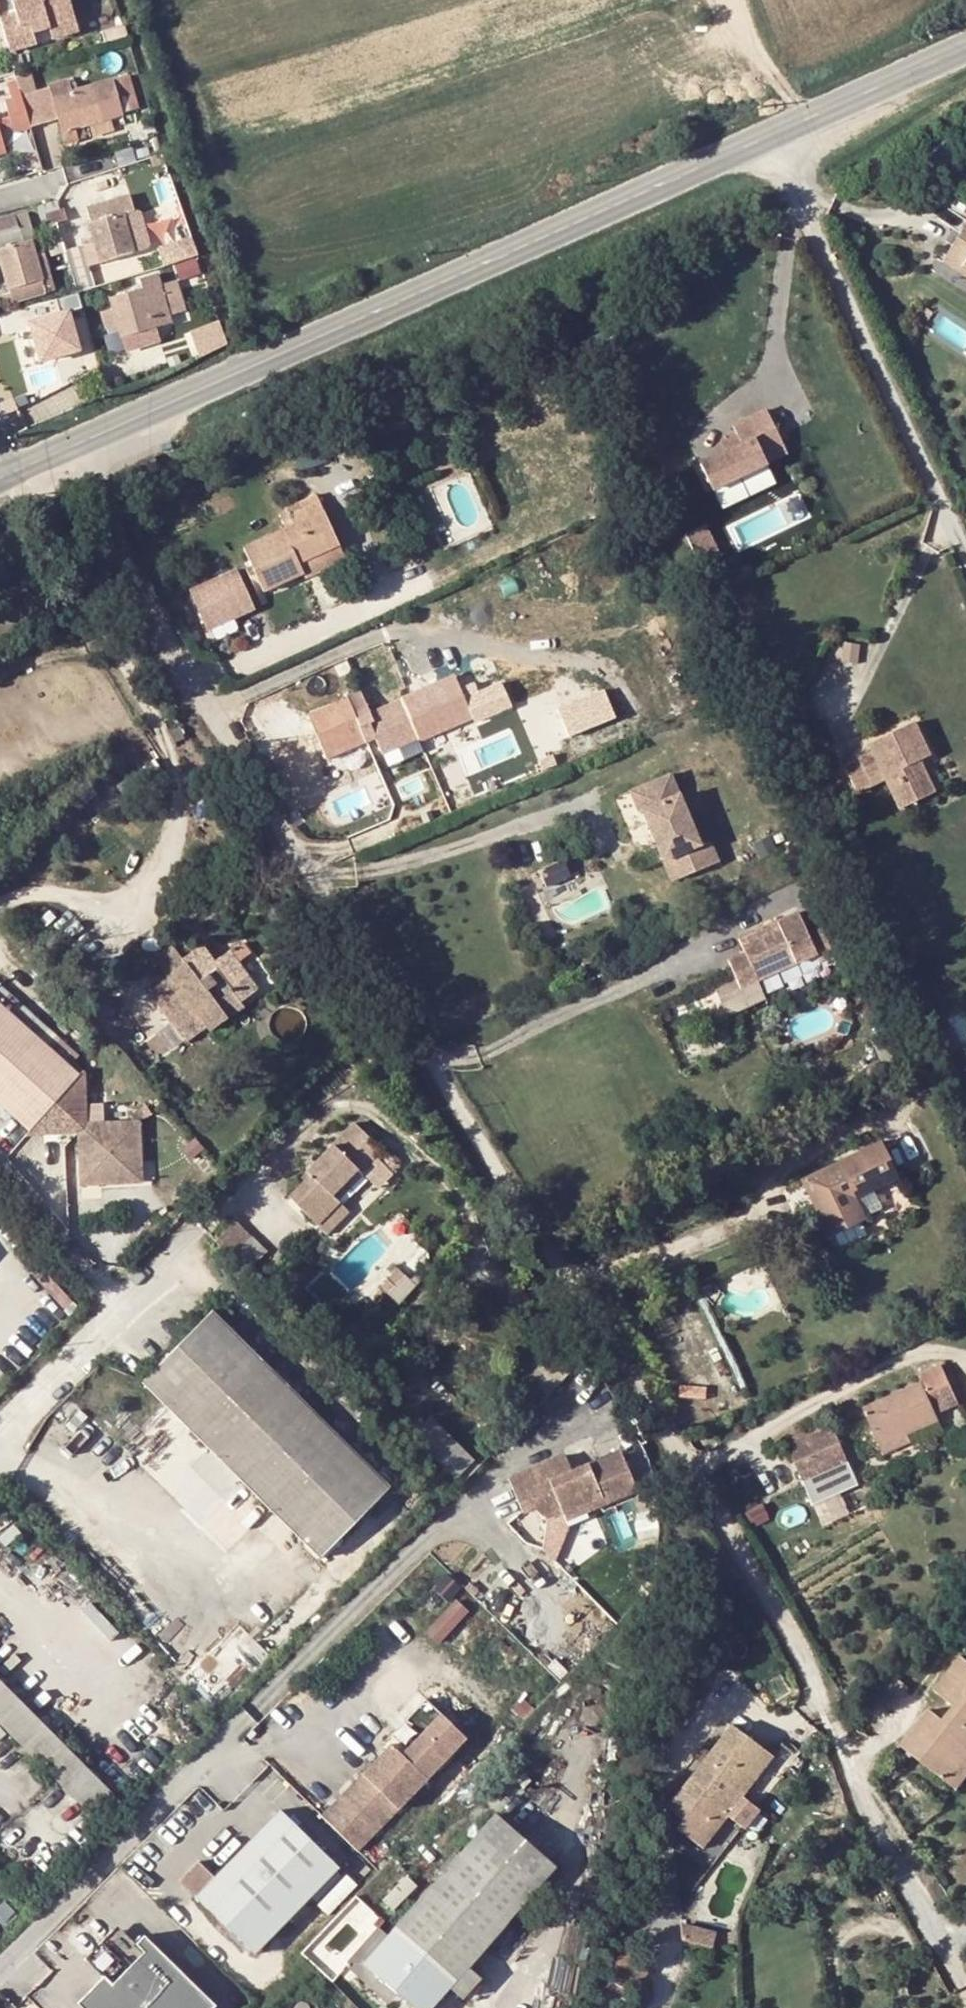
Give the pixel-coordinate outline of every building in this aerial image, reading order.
[(72,11),(69,0),(12,0),(13,3),(0,6),(0,23),(5,41),(32,33),(29,22),(45,18),(72,11)] [(45,18),(48,29),(75,22),(72,11),(45,18)] [(120,105),(137,101),(127,64),(110,69),(90,74),(92,81),(70,87),(66,70),(47,75),(63,134),(74,132),(71,118),(120,105)] [(20,77),(18,72),(13,73),(26,122),(43,118),(36,82),(30,84),(27,75),(20,77)] [(26,122),(13,73),(6,75),(7,82),(3,83),(12,125),(26,122)] [(9,124),(0,126),(0,141),(12,137),(9,124)] [(92,191),(90,186),(81,189),(88,215),(85,215),(95,252),(130,243),(115,189),(98,194),(97,190),(92,191)] [(63,216),(61,206),(50,208),(53,218),(63,216)] [(53,218),(50,208),(42,210),(44,220),(53,218)] [(0,216),(0,262),(7,290),(50,279),(42,246),(31,249),(22,211),(0,216)] [(952,259),(965,270),(965,243),(952,259)] [(137,272),(139,280),(105,290),(108,299),(98,302),(102,320),(114,317),(118,330),(153,320),(152,317),(169,311),(168,308),(181,304),(175,283),(162,287),(156,266),(137,272)] [(69,337),(63,314),(50,317),(43,289),(11,297),(25,354),(59,345),(58,340),(69,337)] [(200,353),(230,345),(223,319),(193,327),(200,353)] [(157,336),(153,320),(118,330),(124,346),(157,336)] [(732,418),(737,429),(740,437),(723,443),(698,454),(710,481),(765,456),(754,431),(774,421),(766,403),(732,418)] [(786,447),(774,421),(754,431),(765,456),(786,447)] [(740,437),(737,429),(720,436),(723,443),(740,437)] [(233,609),(228,598),(270,578),(265,566),(306,548),(283,500),(251,514),(257,530),(207,552),(217,573),(174,592),(189,629),(233,609)] [(273,584),(314,564),(311,559),(306,548),(265,566),(270,578),(273,584)] [(457,675),(402,699),(420,740),(443,730),(475,716),(457,675)] [(385,755),(420,740),(402,699),(373,712),(362,686),(346,693),(348,698),(310,714),(329,758),(377,737),(385,755)] [(560,704),(568,727),(615,711),(607,688),(560,704)] [(888,799),(923,784),(910,757),(921,752),(904,714),(859,734),(863,742),(876,773),(888,799)] [(443,730),(420,740),(425,752),(448,742),(443,730)] [(863,779),(876,773),(863,742),(849,748),(863,779)] [(719,848),(712,833),(702,837),(670,765),(630,783),(640,806),(646,803),(667,851),(670,850),(679,847),(686,862),(719,848)] [(545,869),(571,859),(565,843),(539,853),(545,869)] [(686,862),(679,847),(670,850),(678,866),(686,862)] [(743,997),(754,991),(746,973),(820,940),(823,945),(837,938),(826,914),(812,920),(802,897),(740,925),(747,940),(734,946),(743,966),(731,971),(743,997)] [(167,964),(145,978),(179,1027),(201,1011),(206,1016),(223,1005),(220,1000),(254,976),(225,937),(193,959),(182,944),(162,957),(167,964)] [(29,1124),(78,1069),(0,1000),(0,1098),(29,1124)] [(88,1126),(88,1116),(85,1061),(78,1069),(29,1124),(26,1127),(81,1126),(88,1126)] [(88,1126),(81,1126),(81,1178),(140,1176),(139,1115),(88,1116),(88,1126)] [(297,1196),(322,1220),(340,1202),(332,1194),(359,1166),(366,1173),(388,1149),(357,1120),(309,1171),(315,1177),(297,1196)] [(867,1148),(886,1186),(903,1178),(885,1140),(867,1148)] [(867,1148),(821,1170),(829,1188),(812,1196),(832,1236),(867,1217),(858,1198),(886,1186),(867,1148)] [(812,1196),(829,1188),(821,1170),(804,1178),(812,1196)] [(322,1220),(332,1229),(349,1211),(340,1202),(322,1220)] [(267,1236),(233,1207),(215,1228),(247,1259),(267,1236)] [(350,1426),(214,1297),(172,1341),(308,1470),(350,1426)] [(278,1501),(308,1470),(172,1341),(143,1373),(278,1501)] [(860,1409),(878,1445),(903,1433),(937,1416),(934,1409),(958,1398),(940,1361),(915,1373),(919,1382),(860,1409)] [(434,1415),(416,1436),(466,1479),(484,1458),(434,1415)] [(787,1445),(810,1494),(833,1483),(826,1468),(847,1458),(832,1424),(787,1445)] [(308,1470),(354,1514),(396,1470),(350,1426),(308,1470)] [(907,1442),(903,1433),(878,1445),(882,1454),(907,1442)] [(559,1527),(639,1493),(620,1451),(571,1472),(566,1453),(507,1479),(522,1515),(559,1527)] [(325,1545),(354,1514),(308,1470),(278,1501),(325,1545)] [(460,1597),(428,1629),(440,1642),(473,1609),(460,1597)] [(933,1713),(906,1747),(957,1787),(965,1775),(965,1659),(965,1658),(938,1692),(958,1707),(945,1723),(933,1713)] [(61,1725),(0,1668),(0,1709),(41,1746),(61,1725)] [(107,1807),(127,1784),(61,1725),(41,1746),(107,1807)] [(657,1816),(704,1851),(776,1760),(729,1725),(657,1816)] [(392,1733),(322,1805),(356,1839),(427,1769),(392,1733)] [(255,1941),(338,1851),(279,1798),(197,1885),(255,1941)] [(398,1980),(414,1998),(555,1859),(496,1801),(381,1916),(391,1926),(368,1950),(398,1980)] [(368,1950),(391,1926),(381,1916),(377,1912),(342,1947),(386,1991),(398,1980),(368,1950)] [(716,1930),(681,1921),(683,1938),(684,1938),(689,1939),(706,1943),(712,1945),(716,1930)] [(219,1996),(146,1927),(120,1954),(128,1961),(114,1975),(107,1969),(81,1996),(93,2007),(207,2007),(219,1996)]
